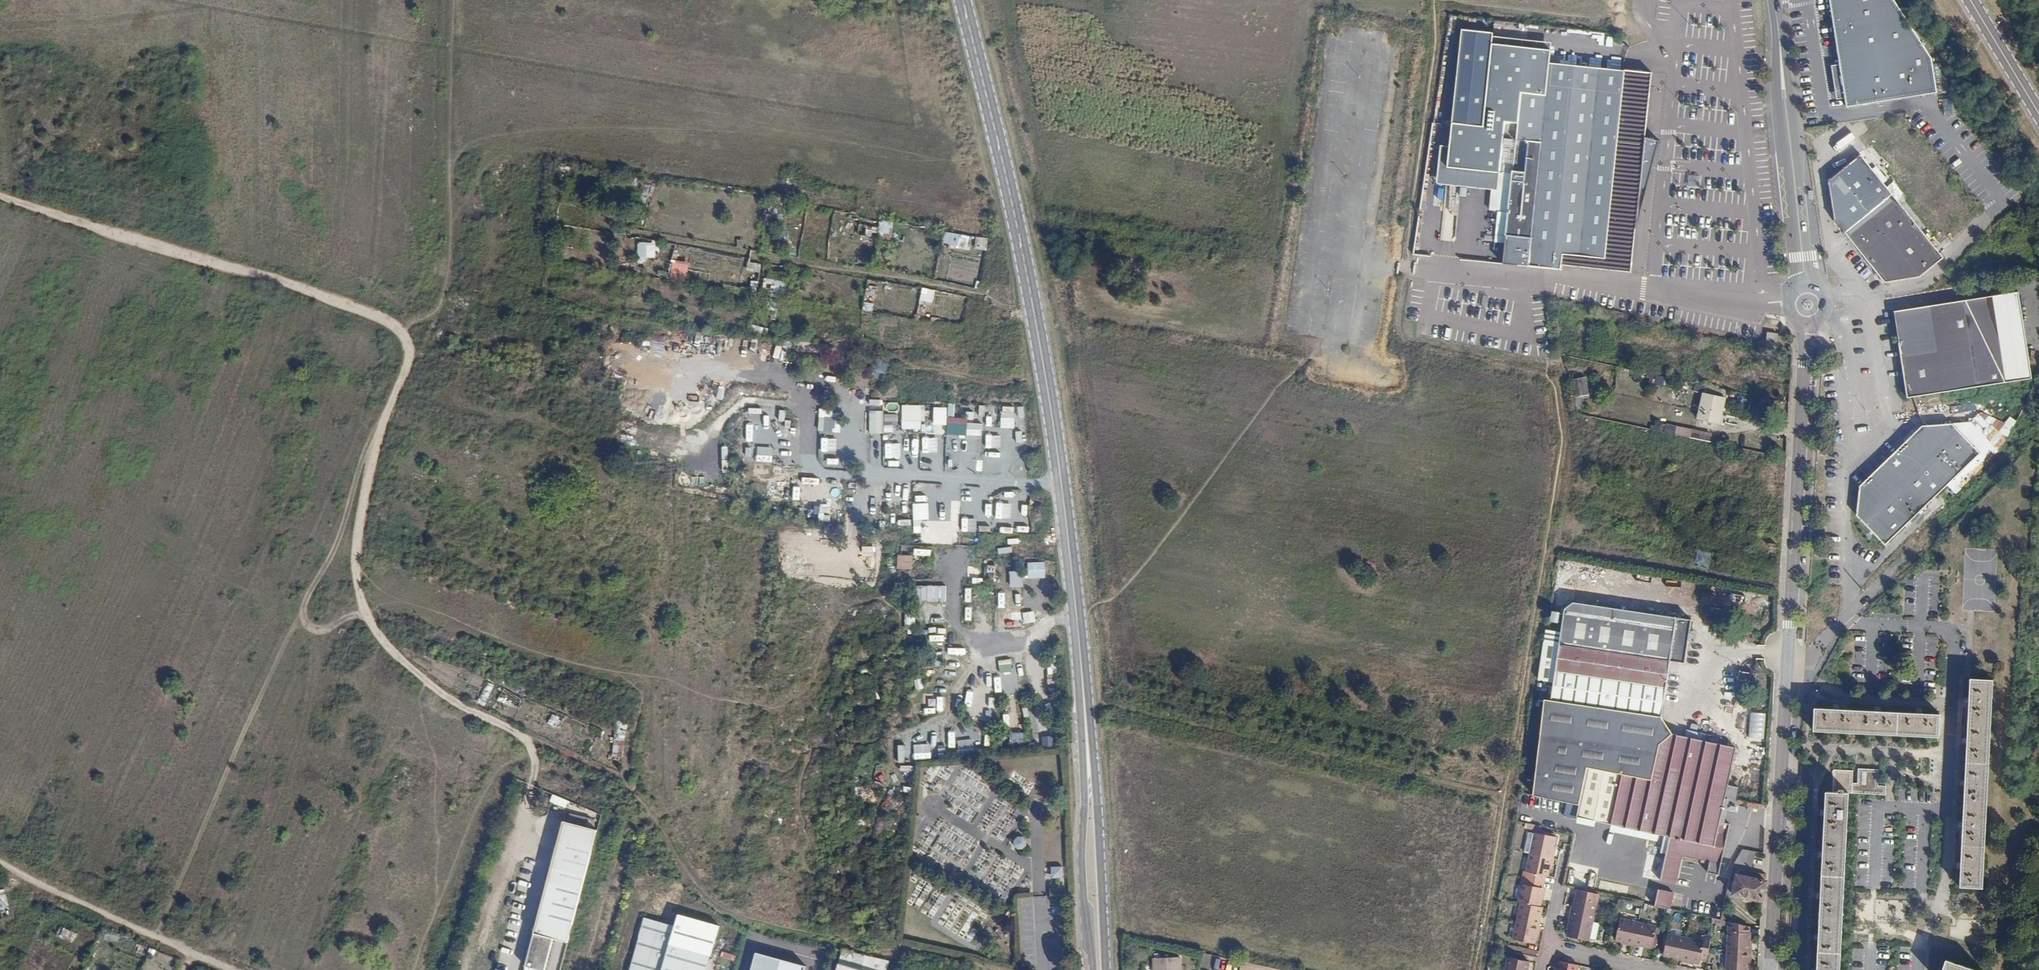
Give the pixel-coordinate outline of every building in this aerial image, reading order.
[(1842,111),(1939,95),(1933,63),(1891,0),(1830,0),(1842,111)] [(1495,37),(1466,32),(1456,124),(1486,127),(1494,46),(1495,37)] [(1548,98),(1552,64),(1554,52),(1494,46),(1486,127),(1456,124),(1451,146),(1442,146),(1440,183),(1492,190),(1499,191),(1500,175),(1505,152),(1516,153),(1518,141),(1505,141),(1508,124),(1519,125),(1524,94),(1548,98)] [(1601,67),(1602,56),(1575,54),(1574,66),(1601,67)] [(1576,269),(1632,274),(1652,75),(1552,64),(1548,98),(1524,94),(1519,125),(1508,124),(1505,141),(1518,141),(1516,153),(1505,152),(1500,175),(1512,176),(1508,238),(1527,241),(1524,267),(1575,272),(1576,269)] [(1942,259),(1859,157),(1828,183),(1834,223),(1883,283),(1919,279),(1942,259)] [(1499,191),(1492,190),(1491,211),(1500,212),(1497,243),(1508,245),(1506,263),(1524,267),(1527,241),(1508,238),(1512,176),(1500,175),(1499,191)] [(1889,186),(1897,198),(1903,193),(1894,182),(1889,186)] [(1443,202),(1442,240),(1455,241),(1456,203),(1443,202)] [(879,221),(879,238),(892,238),(891,221),(879,221)] [(945,232),(943,243),(959,246),(961,235),(945,232)] [(657,258),(658,244),(638,243),(637,257),(657,258)] [(670,278),(686,281),(689,265),(673,262),(670,278)] [(2017,292),(1892,312),(1904,399),(2031,380),(2017,292)] [(1778,333),(1767,332),(1766,341),(1777,342),(1778,333)] [(1578,409),(1583,408),(1580,397),(1591,395),(1586,377),(1571,380),(1578,409)] [(1707,393),(1725,397),(1727,391),(1709,387),(1707,393)] [(1724,399),(1701,394),(1693,422),(1717,426),(1720,413),(1724,399)] [(902,405),(902,422),(926,422),(926,406),(902,405)] [(884,422),(890,422),(890,411),(869,412),(870,435),(884,434),(884,422)] [(818,431),(834,433),(836,418),(820,416),(818,431)] [(947,435),(966,435),(966,418),(948,418),(947,435)] [(1862,519),(1890,545),(1985,453),(1960,426),(1926,429),(1865,488),(1862,519)] [(1676,427),(1675,435),(1709,440),(1710,433),(1676,427)] [(916,448),(910,446),(912,436),(904,434),(899,451),(914,455),(916,448)] [(914,523),(929,522),(928,503),(913,504),(914,523)] [(997,509),(996,519),(1010,520),(1010,510),(997,509)] [(975,531),(976,519),(963,518),(962,531),(975,531)] [(912,569),(913,556),(898,555),(897,569),(912,569)] [(1040,592),(1056,592),(1055,576),(1040,577),(1040,592)] [(927,587),(928,602),(946,601),(946,586),(927,587)] [(1721,822),(1725,802),(1735,804),(1739,788),(1729,784),(1737,749),(1723,744),(1724,739),(1688,731),(1687,737),(1676,735),(1661,716),(1665,664),(1680,664),(1682,641),(1686,639),(1686,633),(1683,631),(1685,619),(1568,604),(1559,609),(1557,632),(1541,630),(1535,680),(1549,682),(1547,700),(1541,699),(1529,795),(1575,806),(1573,819),(1607,826),(1605,834),(1650,845),(1652,835),(1667,838),(1651,904),(1668,908),(1681,856),(1721,863),(1731,825),(1721,822)] [(966,607),(965,620),(977,621),(978,607),(966,607)] [(1025,611),(1007,611),(1007,628),(1024,628),(1025,611)] [(907,624),(915,624),(915,614),(906,615),(907,624)] [(998,661),(1000,671),(1012,669),(1010,658),(998,661)] [(1980,894),(1989,687),(1967,686),(1958,893),(1980,894)] [(1938,717),(1813,712),(1813,735),(1937,739),(1938,717)] [(624,756),(626,721),(615,721),(613,756),(624,756)] [(1827,793),(1817,969),(1839,969),(1849,795),(1827,793)] [(552,794),(550,801),(566,807),(568,800),(552,794)] [(563,817),(561,827),(556,825),(523,969),(544,969),(550,946),(565,948),(593,834),(583,832),(585,823),(563,817)] [(1530,832),(1526,854),(1547,858),(1551,837),(1530,832)] [(1026,837),(1016,837),(1015,847),(1026,848),(1026,837)] [(1743,850),(1732,866),(1737,867),(1731,896),(1761,902),(1765,884),(1767,875),(1751,871),(1755,852),(1743,850)] [(1547,858),(1526,854),(1521,877),(1542,881),(1547,858)] [(1052,866),(1052,877),(1063,877),(1063,866),(1052,866)] [(1519,886),(1516,901),(1536,905),(1537,901),(1542,902),(1544,892),(1519,886)] [(1596,892),(1575,888),(1569,916),(1590,921),(1596,892)] [(1512,918),(1532,923),(1536,905),(1516,901),(1512,918)] [(712,957),(671,945),(678,929),(657,922),(658,915),(649,913),(632,969),(708,969),(712,957)] [(1596,923),(1569,916),(1565,934),(1584,939),(1585,936),(1592,938),(1596,923)] [(1512,918),(1510,930),(1530,934),(1532,923),(1512,918)] [(1631,942),(1635,922),(1615,918),(1611,938),(1631,942)] [(1655,926),(1635,922),(1631,942),(1651,946),(1655,926)] [(64,927),(59,935),(72,942),(77,934),(64,927)] [(1510,930),(1508,937),(1528,941),(1530,934),(1510,930)] [(1726,950),(1747,952),(1748,943),(1749,934),(1728,932),(1726,950)] [(1679,957),(1684,937),(1665,933),(1660,953),(1679,957)] [(135,952),(138,946),(117,936),(114,942),(135,952)] [(1703,960),(1706,947),(1700,946),(1701,941),(1684,937),(1679,957),(1697,961),(1697,958),(1703,960)] [(722,950),(720,957),(732,961),(734,954),(722,950)] [(1726,950),(1724,969),(1737,969),(1746,969),(1747,961),(1747,952),(1726,950)] [(841,969),(892,969),(894,962),(847,952),(841,969)] [(1504,956),(1502,965),(1523,969),(1525,960),(1504,956)] [(1179,957),(1152,958),(1153,969),(1180,969),(1179,957)] [(762,958),(759,969),(804,969),(762,958)] [(1239,962),(1237,969),(1279,969),(1239,962)]
